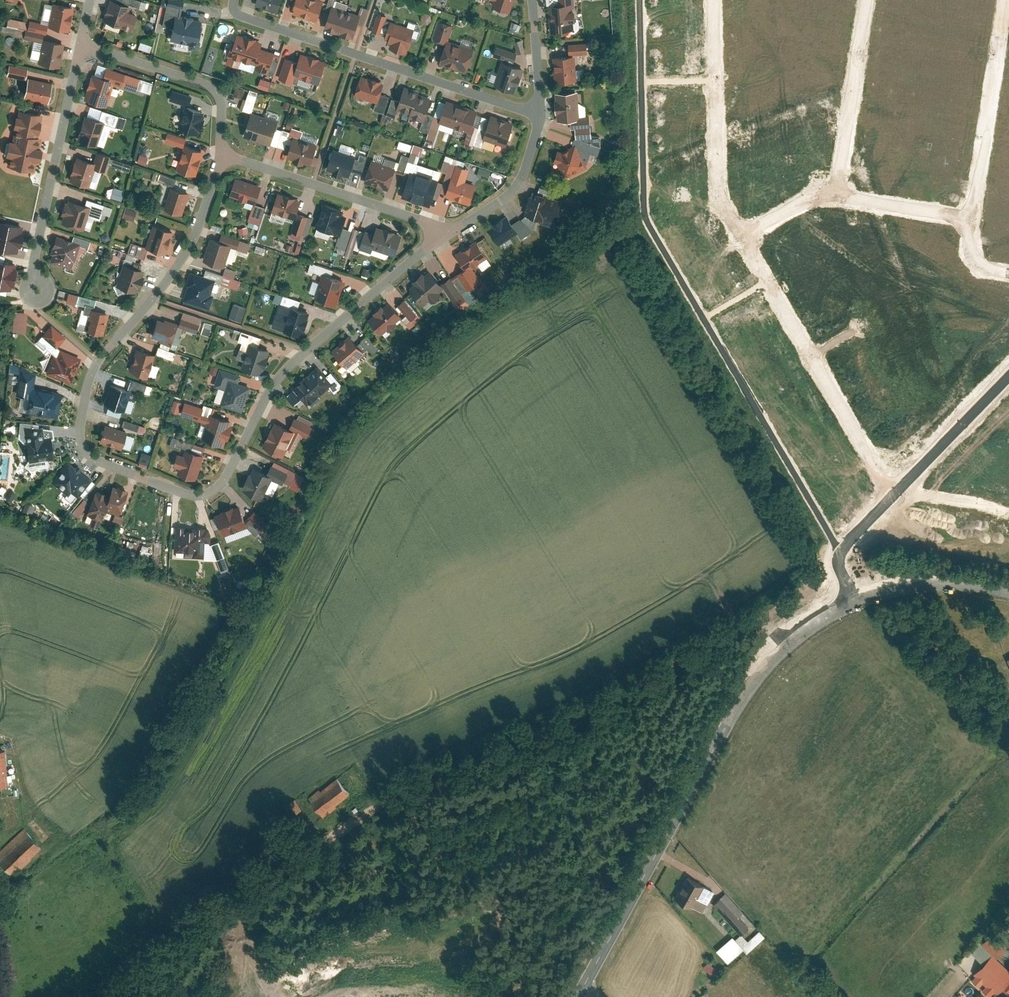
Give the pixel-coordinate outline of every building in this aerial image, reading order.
[(103,19),(124,26),(132,6),(116,0),(110,0),(103,19)] [(278,11),(282,0),(257,0),(255,3),(278,11)] [(305,16),(310,0),(297,0),(293,12),(305,16)] [(305,16),(317,20),(323,0),(310,0),(305,16)] [(511,10),(514,0),(496,0),(494,5),(511,10)] [(559,4),(549,5),(552,33),(575,31),(574,19),(576,19),(575,0),(559,0),(559,4)] [(49,24),(69,28),(73,6),(54,2),(49,24)] [(324,27),(338,32),(346,10),(332,5),(324,27)] [(346,10),(338,32),(354,37),(362,15),(346,10)] [(382,34),(388,14),(378,11),(372,31),(382,34)] [(168,39),(197,44),(201,20),(173,14),(168,39)] [(5,17),(3,30),(14,32),(13,36),(39,41),(42,22),(5,17)] [(387,44),(408,50),(415,27),(394,21),(387,44)] [(274,74),(281,53),(261,47),(263,41),(237,33),(227,62),(255,72),(256,68),(274,74)] [(42,61),(60,65),(65,41),(47,37),(42,61)] [(31,40),(28,59),(40,61),(44,40),(37,39),(37,41),(31,40)] [(522,51),(522,39),(513,40),(514,52),(522,51)] [(148,51),(150,45),(138,41),(137,48),(148,51)] [(466,71),(473,50),(446,41),(439,62),(466,71)] [(589,41),(570,43),(571,54),(590,52),(589,41)] [(202,64),(209,66),(215,48),(208,46),(202,64)] [(319,83),(327,60),(301,52),(298,60),(286,56),(279,76),(294,81),(296,75),(319,83)] [(556,80),(577,79),(576,54),(554,56),(556,80)] [(517,90),(524,67),(502,59),(495,83),(517,90)] [(86,97),(107,105),(116,80),(95,72),(86,97)] [(378,102),(385,82),(362,74),(355,94),(378,102)] [(31,76),(27,94),(49,99),(53,81),(31,76)] [(258,77),(255,86),(267,90),(270,81),(258,77)] [(241,99),(237,108),(249,112),(256,92),(235,85),(232,96),(241,99)] [(397,108),(411,112),(417,93),(419,90),(405,85),(397,108)] [(171,89),(167,98),(185,105),(189,96),(171,89)] [(593,135),(592,125),(590,114),(580,115),(579,90),(556,91),(558,118),(572,117),(573,127),(577,126),(578,137),(593,135)] [(424,121),(432,97),(417,93),(411,112),(410,116),(424,121)] [(471,130),(478,109),(446,98),(439,120),(471,130)] [(7,162),(35,168),(47,111),(19,105),(7,162)] [(177,129),(198,134),(205,110),(184,105),(177,129)] [(76,138),(96,145),(105,119),(86,112),(76,138)] [(506,144),(514,121),(491,113),(483,137),(506,144)] [(263,119),(252,116),(243,139),(256,143),(263,119)] [(276,123),(263,119),(256,143),(269,147),(276,123)] [(164,138),(185,146),(186,141),(188,137),(167,129),(164,138)] [(287,157),(311,164),(317,143),(294,136),(287,157)] [(601,144),(576,137),(574,143),(577,142),(588,164),(591,151),(599,153),(601,144)] [(396,146),(408,150),(410,144),(398,139),(396,146)] [(177,168),(196,175),(206,148),(186,141),(185,146),(177,168)] [(587,164),(577,142),(564,149),(560,147),(555,160),(558,162),(565,175),(587,164)] [(358,155),(334,147),(327,168),(351,176),(358,155)] [(139,153),(135,161),(143,164),(146,157),(139,153)] [(70,178),(89,185),(98,161),(79,154),(70,178)] [(107,164),(127,171),(130,164),(110,158),(107,164)] [(371,160),(365,181),(389,189),(395,167),(371,160)] [(441,192),(470,202),(476,183),(466,179),(470,167),(451,161),(441,192)] [(475,175),(487,176),(488,168),(476,166),(475,175)] [(430,204),(439,178),(411,169),(402,195),(430,204)] [(158,172),(155,179),(172,185),(174,178),(158,172)] [(263,185),(237,177),(231,195),(257,203),(263,185)] [(517,218),(529,228),(540,216),(547,222),(563,204),(546,189),(548,187),(540,180),(534,187),(516,208),(522,213),(517,218)] [(166,205),(184,212),(191,191),(174,185),(166,205)] [(109,199),(121,200),(122,188),(110,187),(109,199)] [(279,192),(273,211),(295,218),(302,199),(279,192)] [(62,221),(83,228),(92,204),(71,196),(62,221)] [(325,202),(317,226),(340,233),(347,215),(342,213),(344,208),(325,202)] [(249,220),(260,224),(266,206),(255,203),(249,220)] [(120,217),(132,220),(134,209),(123,206),(120,217)] [(293,230),(307,235),(313,218),(299,213),(293,230)] [(489,226),(500,242),(519,230),(508,213),(489,226)] [(19,248),(25,221),(0,216),(0,244),(19,248)] [(148,245),(167,252),(175,230),(153,223),(146,244),(148,245)] [(366,229),(361,247),(373,251),(374,247),(396,254),(403,232),(378,224),(376,232),(366,229)] [(336,245),(347,249),(354,231),(343,227),(336,245)] [(360,228),(354,248),(359,249),(366,230),(360,228)] [(229,236),(227,243),(211,237),(204,259),(225,266),(232,246),(238,248),(241,240),(229,236)] [(51,261),(74,269),(82,245),(60,237),(51,261)] [(482,279),(473,266),(488,255),(477,238),(457,251),(466,266),(452,276),(463,292),(482,279)] [(145,254),(148,245),(146,244),(131,239),(128,248),(145,254)] [(238,248),(248,252),(251,243),(241,240),(238,248)] [(300,247),(289,243),(286,250),(298,254),(300,247)] [(0,260),(0,285),(10,287),(15,263),(0,260)] [(117,284),(137,291),(144,271),(125,264),(117,284)] [(207,269),(205,276),(192,272),(184,298),(210,306),(217,282),(237,288),(240,280),(207,269)] [(452,276),(443,282),(432,270),(410,289),(424,304),(445,286),(453,299),(462,293),(452,276)] [(315,296),(337,304),(345,280),(323,273),(315,296)] [(78,294),(69,292),(66,301),(76,304),(78,294)] [(453,299),(459,308),(469,302),(463,292),(453,299)] [(95,298),(79,294),(77,302),(93,306),(95,298)] [(284,294),(281,303),(298,308),(301,300),(284,294)] [(406,297),(395,306),(390,300),(370,317),(383,333),(401,317),(410,327),(422,317),(406,297)] [(234,303),(230,318),(242,322),(247,307),(234,303)] [(274,326),(302,335),(310,312),(298,308),(281,303),(274,326)] [(85,326),(102,333),(109,313),(92,307),(85,326)] [(13,330),(26,332),(28,312),(15,311),(13,330)] [(178,344),(182,330),(197,334),(202,317),(184,311),(180,324),(158,317),(152,336),(178,344)] [(39,339),(54,353),(46,371),(71,382),(81,357),(57,347),(57,346),(66,336),(52,324),(39,339)] [(211,328),(204,326),(202,332),(209,335),(211,328)] [(240,340),(250,344),(248,350),(240,348),(237,357),(244,359),(242,366),(262,373),(271,349),(259,345),(262,336),(243,330),(240,340)] [(334,348),(349,365),(365,351),(350,334),(334,348)] [(380,347),(368,334),(358,343),(364,350),(369,346),(374,352),(380,347)] [(176,351),(159,346),(156,353),(173,358),(176,351)] [(129,370),(148,376),(155,354),(136,348),(129,370)] [(10,369),(19,373),(17,393),(29,395),(27,411),(58,416),(62,391),(34,387),(36,373),(10,362),(10,369)] [(212,364),(210,372),(217,374),(219,366),(212,364)] [(221,365),(215,384),(226,388),(229,378),(239,381),(242,372),(221,365)] [(293,386),(295,388),(288,394),(296,404),(303,397),(309,404),(330,385),(335,391),(344,384),(332,371),(327,375),(318,365),(293,386)] [(147,384),(130,378),(127,386),(144,392),(147,384)] [(221,404),(243,411),(251,386),(230,379),(221,404)] [(103,403),(124,410),(131,389),(111,382),(103,403)] [(171,410),(179,412),(182,401),(175,398),(171,410)] [(202,438),(225,445),(233,420),(215,414),(218,406),(204,402),(202,406),(185,400),(181,413),(207,422),(202,438)] [(300,414),(298,418),(295,417),(290,427),(308,436),(314,426),(311,424),(313,420),(300,414)] [(146,426),(124,419),(122,425),(144,431),(146,426)] [(284,455),(288,446),(295,450),(303,434),(275,421),(263,446),(284,455)] [(25,427),(30,460),(54,457),(51,437),(45,438),(43,425),(25,427)] [(126,431),(106,425),(101,441),(121,447),(126,431)] [(195,442),(179,436),(176,445),(193,450),(195,442)] [(179,472),(197,479),(205,455),(186,449),(185,452),(179,450),(175,465),(180,467),(179,472)] [(226,453),(212,449),(209,457),(224,462),(226,453)] [(138,462),(147,465),(151,455),(142,451),(138,462)] [(68,460),(51,481),(68,495),(71,491),(77,496),(92,479),(68,460)] [(297,471),(275,461),(269,474),(253,467),(243,489),(263,498),(273,477),(284,482),(285,480),(292,483),(297,471)] [(90,524),(98,527),(105,509),(119,514),(129,490),(114,484),(110,494),(96,488),(87,512),(93,515),(90,524)] [(84,498),(72,512),(77,516),(89,502),(84,498)] [(32,514),(35,507),(28,504),(25,511),(32,514)] [(217,513),(225,534),(248,525),(240,504),(217,513)] [(268,524),(254,510),(249,515),(251,517),(247,521),(249,526),(256,534),(268,524)] [(115,513),(112,520),(120,524),(123,517),(115,513)] [(205,557),(205,541),(212,542),(212,527),(197,527),(197,528),(187,528),(187,526),(177,526),(176,551),(185,551),(184,556),(205,557)] [(217,559),(225,556),(219,540),(211,543),(217,559)] [(332,776),(306,796),(321,816),(347,796),(332,776)] [(0,844),(0,864),(10,874),(40,845),(20,825),(0,844)] [(712,893),(683,878),(673,898),(701,913),(712,893)] [(743,913),(724,894),(712,905),(740,935),(747,929),(737,919),(743,913)] [(747,943),(740,935),(735,941),(732,938),(717,953),(728,964),(743,950),(741,948),(747,943)] [(989,955),(995,961),(1005,951),(989,936),(980,946),(989,955)] [(965,979),(983,996),(1008,996),(1008,994),(1008,993),(1008,975),(995,961),(989,955),(965,979)] [(717,971),(708,962),(703,968),(712,976),(717,971)]
